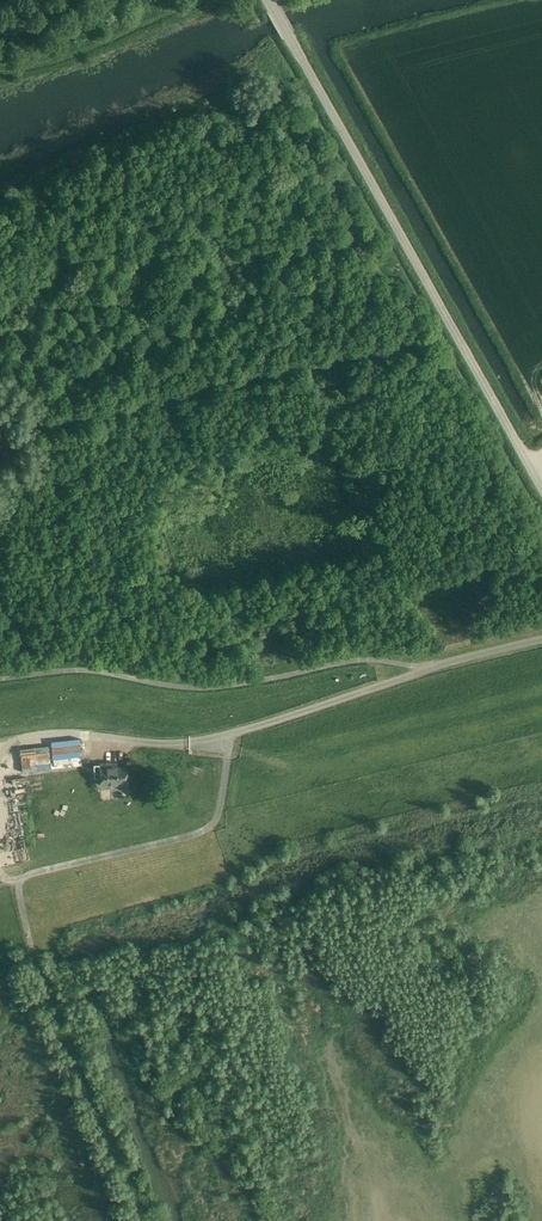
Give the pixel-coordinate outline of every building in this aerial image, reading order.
[(94,781),(99,781),(100,789),(126,789),(126,773),(111,773),(111,768),(100,768),(100,769),(94,769),(94,781)]
